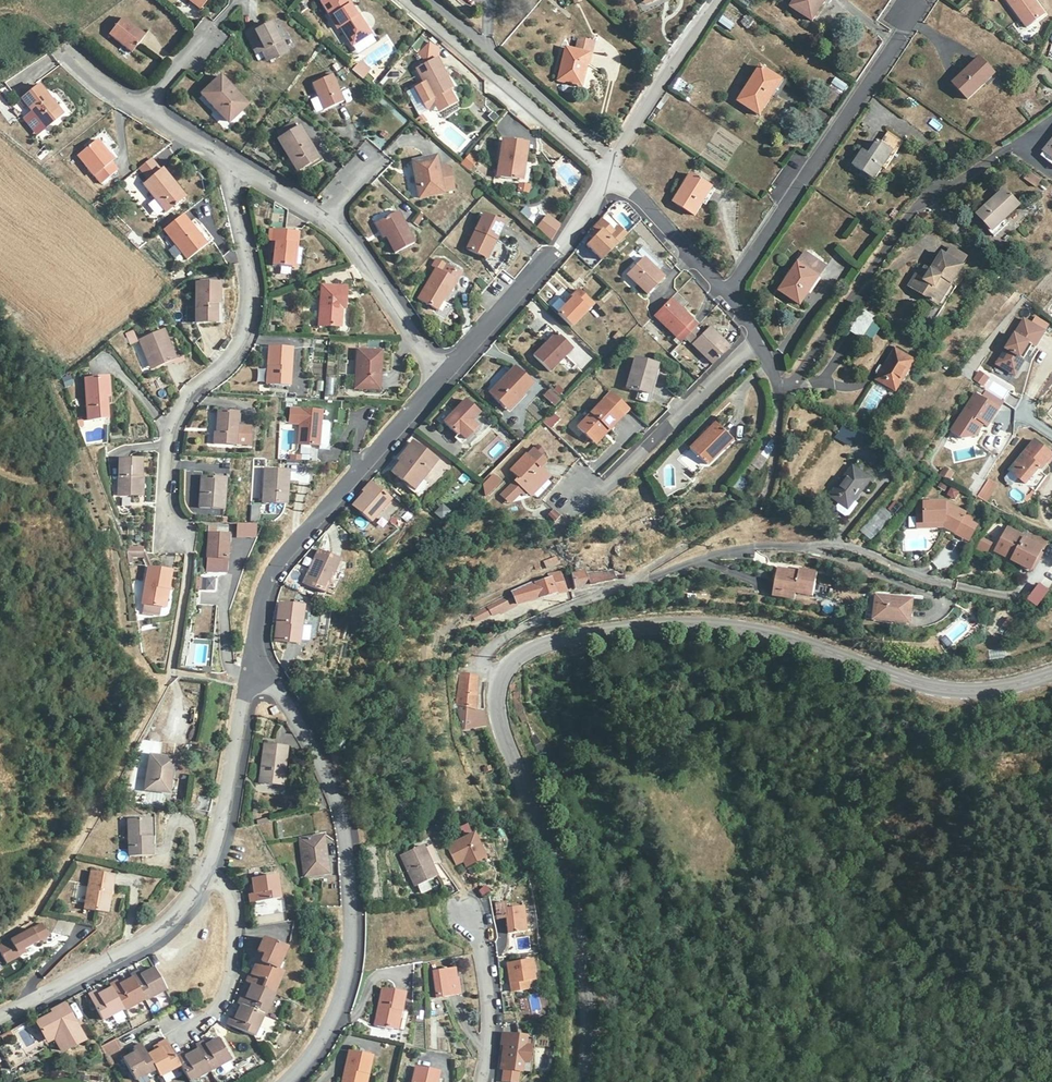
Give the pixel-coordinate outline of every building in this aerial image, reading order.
[(215,0),(177,0),(202,20),(216,1),(215,0)] [(350,41),(367,26),(357,12),(353,15),(346,5),(349,3),(347,0),(324,0),(321,2),(338,26),(340,26),(350,41)] [(814,23),(830,0),(799,0),(794,8),(814,23)] [(1025,27),(1043,14),(1033,0),(1006,0),(1025,27)] [(746,14),(740,23),(748,28),(754,19),(746,14)] [(718,24),(731,29),(734,21),(721,16),(718,24)] [(139,42),(114,23),(101,40),(125,59),(139,42)] [(367,26),(350,41),(352,44),(371,30),(367,26)] [(273,45),(265,29),(253,36),(250,33),(243,36),(254,57),(260,55),(264,63),(270,61),(271,62),(283,57),(277,44),(273,45)] [(582,88),(595,44),(580,41),(578,51),(567,49),(559,81),(582,88)] [(982,56),(956,83),(972,100),(998,73),(982,56)] [(451,90),(436,59),(416,69),(432,100),(451,90)] [(360,63),(356,67),(367,76),(371,71),(362,63),(361,64),(360,63)] [(356,67),(352,73),(363,81),(367,76),(356,67)] [(741,102),(763,118),(785,81),(764,67),(741,102)] [(322,110),(343,101),(333,77),(312,85),(322,110)] [(835,79),(831,87),(842,92),(846,84),(835,79)] [(250,113),(221,84),(201,103),(216,117),(220,114),(233,128),(250,113)] [(69,123),(45,92),(26,107),(50,136),(69,123)] [(13,124),(19,118),(5,103),(0,107),(0,111),(13,124)] [(426,119),(437,113),(434,107),(423,113),(426,119)] [(933,118),(928,125),(938,131),(942,125),(933,118)] [(318,159),(299,127),(277,139),(296,172),(318,159)] [(884,165),(889,168),(906,142),(890,131),(883,142),(880,141),(871,153),(866,151),(855,165),(876,178),(884,165)] [(98,139),(78,153),(100,185),(118,172),(111,162),(113,160),(98,139)] [(498,176),(519,179),(521,159),(524,160),(526,141),(502,139),(498,176)] [(1040,154),(1051,162),(1051,139),(1040,154)] [(470,154),(461,164),(468,170),(477,161),(470,154)] [(435,174),(434,162),(413,164),(417,202),(438,201),(437,197),(451,196),(450,176),(445,173),(435,174)] [(166,212),(185,196),(161,169),(143,185),(166,212)] [(1030,171),(1024,179),(1035,187),(1041,179),(1030,171)] [(694,175),(675,203),(696,218),(716,190),(694,175)] [(528,193),(529,184),(516,183),(515,192),(528,193)] [(1015,205),(999,189),(975,215),(990,231),(987,235),(992,241),(1006,225),(1002,220),(1015,205)] [(289,211),(274,203),(268,248),(272,249),(270,267),(290,269),(292,247),(295,247),(297,232),(287,231),(289,211)] [(629,232),(641,218),(624,203),(612,217),(629,232)] [(413,244),(398,214),(377,224),(392,255),(413,244)] [(498,243),(506,225),(482,214),(466,251),(485,259),(493,241),(498,243)] [(179,215),(158,231),(182,261),(200,249),(185,226),(179,215)] [(547,215),(537,226),(550,240),(559,225),(547,215)] [(857,220),(849,218),(844,236),(851,238),(857,220)] [(194,220),(185,226),(200,249),(209,241),(194,220)] [(586,245),(600,261),(625,237),(616,228),(612,233),(600,220),(590,231),(595,236),(586,245)] [(946,253),(964,263),(968,255),(950,246),(946,253)] [(651,256),(644,264),(657,277),(664,270),(651,256)] [(781,292),(800,306),(826,271),(807,256),(781,292)] [(921,290),(918,296),(938,310),(964,270),(942,256),(933,270),(928,279),(924,277),(917,277),(913,277),(909,283),(921,290)] [(657,277),(644,264),(628,279),(649,299),(664,283),(657,277)] [(457,283),(462,275),(447,265),(443,272),(436,268),(415,300),(436,314),(455,283),(457,283)] [(928,279),(933,270),(924,265),(917,277),(924,277),(928,279)] [(223,304),(225,280),(202,279),(198,317),(219,319),(221,304),(223,304)] [(905,289),(918,296),(921,290),(909,283),(905,289)] [(344,305),(344,287),(320,286),(319,325),(341,326),(341,305),(344,305)] [(556,325),(569,338),(591,315),(578,303),(556,325)] [(654,320),(678,347),(688,338),(696,329),(671,304),(654,320)] [(864,311),(877,319),(880,312),(869,304),(864,311)] [(864,311),(849,333),(860,341),(877,319),(864,311)] [(1024,319),(994,363),(1013,375),(1017,368),(1023,360),(1019,357),(1028,344),(1034,348),(1044,333),(1024,319)] [(696,344),(715,364),(731,347),(711,328),(704,335),(696,344)] [(175,360),(163,329),(139,338),(150,369),(175,360)] [(688,338),(696,344),(704,335),(696,329),(688,338)] [(124,333),(130,345),(137,341),(132,330),(124,333)] [(552,377),(575,356),(560,341),(537,362),(552,377)] [(287,387),(290,349),(267,348),(265,386),(287,387)] [(385,389),(386,351),(363,351),(361,389),(385,389)] [(878,381),(897,393),(913,363),(894,351),(878,381)] [(650,392),(658,365),(633,359),(626,387),(639,393),(637,404),(649,407),(653,395),(650,392)] [(983,387),(990,377),(979,369),(972,378),(983,387)] [(531,392),(515,375),(489,399),(506,416),(531,392)] [(62,378),(65,387),(72,385),(69,376),(62,378)] [(109,396),(107,377),(84,379),(88,422),(107,420),(105,396),(109,396)] [(874,387),(864,408),(875,413),(885,392),(874,387)] [(542,397),(553,407),(560,398),(548,389),(542,397)] [(613,433),(631,412),(614,396),(583,429),(599,444),(611,432),(613,433)] [(1001,414),(981,401),(971,417),(967,414),(954,435),(965,442),(979,438),(986,427),(990,430),(996,422),(1001,414)] [(479,418),(467,406),(445,428),(458,441),(479,418)] [(349,428),(352,411),(338,409),(336,426),(349,428)] [(321,424),(322,413),(302,410),(298,444),(326,447),(329,425),(321,424)] [(552,429),(559,417),(550,412),(544,424),(552,429)] [(235,445),(237,415),(217,414),(215,431),(213,431),(212,443),(235,445)] [(850,446),(858,432),(844,424),(835,438),(850,446)] [(713,425),(686,451),(703,469),(730,442),(713,425)] [(983,445),(1000,456),(1013,436),(996,425),(983,445)] [(1035,441),(1010,472),(1017,478),(1026,485),(1039,468),(1043,469),(1051,457),(1051,453),(1035,441)] [(433,468),(412,449),(400,462),(402,465),(391,479),(411,497),(433,468)] [(528,458),(524,461),(517,468),(515,467),(500,482),(507,489),(503,493),(504,494),(490,508),(499,516),(509,505),(513,507),(534,485),(528,478),(534,472),(529,467),(533,463),(528,458)] [(140,495),(141,459),(120,459),(120,495),(140,495)] [(882,480),(862,464),(832,498),(849,512),(870,486),(874,489),(882,480)] [(286,505),(289,471),(264,469),(261,503),(286,505)] [(948,470),(943,478),(951,483),(956,475),(948,470)] [(1017,478),(1010,472),(1005,478),(1012,484),(1017,478)] [(733,488),(741,492),(747,481),(738,477),(733,488)] [(222,511),(224,479),(202,478),(200,509),(222,511)] [(993,486),(986,481),(975,497),(983,502),(993,486)] [(389,504),(370,487),(352,510),(372,526),(389,504)] [(964,516),(967,511),(940,496),(918,495),(923,501),(922,509),(916,509),(916,520),(934,519),(934,516),(945,516),(945,524),(963,533),(970,520),(964,516)] [(549,525),(559,516),(545,501),(535,510),(549,525)] [(439,521),(449,512),(442,504),(432,513),(439,521)] [(258,522),(259,505),(250,505),(249,522),(258,522)] [(871,541),(894,516),(882,506),(860,531),(871,541)] [(934,519),(916,520),(917,524),(945,524),(945,516),(934,516),(934,519)] [(970,520),(963,533),(969,537),(977,523),(970,520)] [(1028,537),(1010,527),(999,547),(1016,556),(1014,559),(1033,570),(1045,549),(1027,539),(1028,537)] [(155,531),(154,550),(163,551),(163,531),(155,531)] [(1032,531),(1028,537),(1027,539),(1045,549),(1049,541),(1032,531)] [(229,543),(229,534),(208,533),(206,572),(225,573),(226,543),(229,543)] [(982,538),(978,549),(987,552),(992,542),(982,538)] [(1016,556),(999,547),(997,550),(1014,559),(1016,556)] [(340,564),(318,555),(306,588),(325,596),(340,564)] [(167,590),(171,570),(148,566),(141,604),(163,607),(166,590),(167,590)] [(602,584),(611,583),(612,572),(588,572),(587,569),(571,571),(573,589),(602,584)] [(816,597),(820,574),(803,571),(801,574),(780,572),(778,595),(798,598),(800,595),(816,597)] [(513,593),(517,603),(568,591),(571,589),(570,582),(562,582),(561,574),(551,573),(551,578),(534,582),(517,590),(513,593)] [(1026,600),(1038,607),(1048,589),(1037,583),(1026,600)] [(488,604),(492,615),(517,603),(513,593),(488,604)] [(305,604),(282,599),(282,603),(276,636),(297,641),(305,604)] [(884,602),(882,610),(880,625),(914,631),(918,606),(884,602)] [(880,625),(882,610),(875,610),(872,624),(880,625)] [(462,728),(485,724),(482,712),(474,707),(476,679),(462,674),(457,706),(462,728)] [(267,711),(271,717),(276,713),(272,707),(267,711)] [(285,771),(288,750),(267,747),(260,784),(279,787),(282,770),(285,771)] [(169,793),(175,759),(150,755),(143,789),(169,793)] [(189,808),(206,812),(208,797),(192,794),(189,808)] [(150,844),(148,817),(128,818),(133,857),(155,855),(153,845),(150,844)] [(473,835),(447,848),(456,866),(464,862),(467,868),(485,858),(473,835)] [(329,874),(324,837),(300,841),(306,877),(329,874)] [(427,866),(435,861),(428,844),(420,848),(418,845),(398,855),(413,884),(433,876),(427,866)] [(106,914),(113,876),(91,871),(83,910),(106,914)] [(247,898),(248,906),(278,902),(276,900),(272,880),(249,882),(251,897),(247,898)] [(278,902),(248,906),(248,914),(252,914),(253,929),(281,925),(278,902)] [(526,931),(522,906),(504,907),(504,902),(494,902),(496,918),(506,917),(508,932),(526,931)] [(70,936),(72,922),(57,920),(56,934),(70,936)] [(22,952),(50,936),(43,923),(0,946),(0,954),(5,964),(19,957),(17,954),(22,952)] [(517,949),(529,949),(528,937),(517,938),(517,949)] [(257,959),(255,964),(274,973),(278,966),(283,954),(258,942),(252,953),(257,959)] [(148,962),(149,966),(160,989),(181,978),(171,958),(164,961),(162,958),(157,960),(155,959),(148,962)] [(533,980),(531,960),(507,963),(510,991),(526,989),(525,981),(533,980)] [(274,973),(255,964),(249,977),(242,975),(240,984),(248,987),(270,997),(280,976),(274,973)] [(127,976),(142,1004),(162,994),(160,989),(149,966),(136,973),(133,969),(126,972),(127,976)] [(278,966),(274,973),(280,976),(283,970),(278,966)] [(455,979),(453,970),(432,974),(436,999),(461,995),(459,979),(455,979)] [(107,986),(121,1013),(142,1004),(127,976),(114,984),(111,979),(105,982),(107,986)] [(97,1023),(121,1013),(107,986),(94,994),(91,990),(82,994),(97,1023)] [(259,1018),(270,997),(248,987),(241,1000),(235,999),(232,1006),(234,1007),(257,1017),(259,1018)] [(396,1031),(405,994),(381,989),(373,1026),(396,1031)] [(531,1012),(541,1010),(538,994),(528,995),(531,1012)] [(64,1004),(36,1019),(45,1036),(53,1032),(63,1052),(84,1042),(64,1004)] [(221,1025),(248,1038),(257,1017),(234,1007),(228,1020),(223,1019),(221,1025)] [(36,1053),(31,1042),(22,1046),(13,1030),(5,1033),(7,1040),(0,1043),(0,1058),(6,1071),(19,1066),(19,1062),(36,1053)] [(502,1036),(501,1046),(503,1047),(501,1071),(520,1073),(520,1064),(526,1065),(528,1048),(523,1048),(524,1040),(502,1036)] [(117,1038),(102,1045),(108,1056),(122,1049),(117,1038)] [(162,1045),(159,1038),(151,1043),(152,1048),(162,1045)] [(151,1073),(140,1053),(134,1040),(125,1045),(129,1054),(116,1062),(128,1081),(132,1081),(151,1073)] [(190,1049),(204,1074),(221,1064),(209,1040),(198,1046),(195,1042),(188,1045),(190,1049)] [(520,1064),(520,1073),(529,1073),(530,1071),(531,1049),(532,1040),(524,1040),(523,1048),(528,1048),(526,1065),(520,1064)] [(151,1073),(154,1078),(174,1068),(167,1054),(166,1050),(162,1045),(152,1048),(140,1053),(151,1073)] [(181,1081),(189,1081),(204,1074),(190,1049),(175,1056),(173,1052),(167,1054),(174,1068),(181,1081)] [(372,1056),(350,1051),(342,1081),(366,1081),(372,1056)] [(438,1073),(415,1067),(411,1081),(436,1081),(438,1073)]
